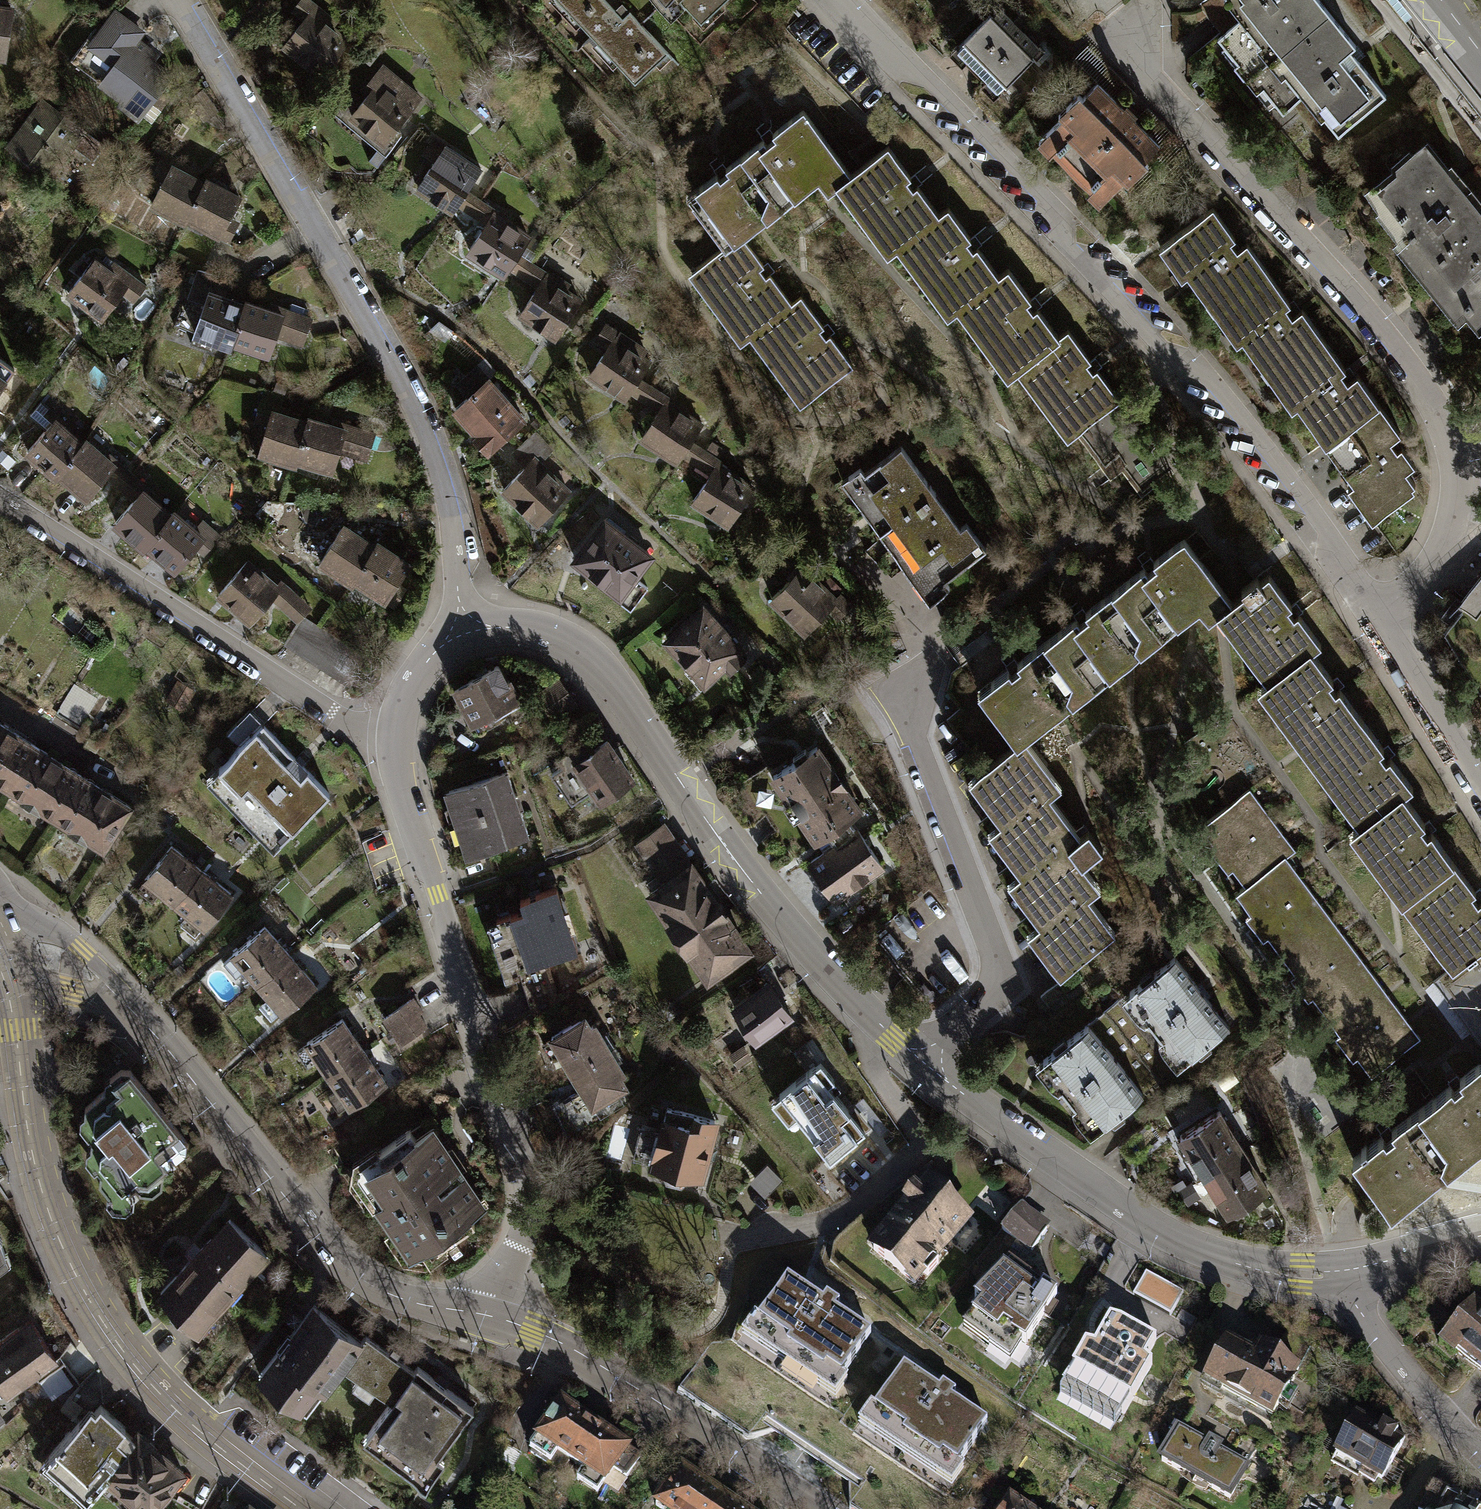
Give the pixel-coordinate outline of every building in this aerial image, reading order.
[(303,18),(309,11),(311,13),(316,7),(307,0),(300,0),(292,10),(303,18)] [(604,0),(562,0),(574,13),(571,16),(590,37),(593,34),(613,55),(611,57),(634,81),(666,51),(628,11),(620,17),(604,0)] [(697,17),(709,5),(712,9),(722,0),(681,0),(697,17)] [(1251,74),(1327,12),(1317,0),(1230,0),(1244,16),(1217,38),(1238,63),(1241,61),(1251,74)] [(0,4),(0,59),(6,60),(14,6),(0,4)] [(997,6),(957,46),(999,88),(1039,48),(997,6)] [(347,39),(311,13),(309,11),(303,18),(283,46),(321,74),(347,39)] [(1353,44),(1327,12),(1251,74),(1283,112),(1306,93),(1337,131),(1383,94),(1346,49),(1353,44)] [(97,35),(110,45),(127,23),(114,13),(97,35)] [(139,32),(127,23),(110,45),(122,54),(134,39),(139,32)] [(114,64),(122,54),(110,45),(97,35),(89,45),(114,64)] [(147,49),(134,39),(122,54),(114,64),(101,81),(123,97),(121,100),(139,115),(170,76),(143,55),(147,49)] [(419,98),(380,67),(364,87),(369,91),(350,114),(390,148),(412,122),(404,116),(419,98)] [(1069,109),(1043,134),(1105,197),(1132,171),(1134,174),(1147,162),(1143,158),(1158,144),(1097,82),(1082,97),(1078,92),(1065,105),(1069,109)] [(47,174),(73,141),(82,129),(44,100),(9,145),(47,174)] [(763,138),(744,152),(777,197),(792,186),(798,194),(826,174),(834,185),(844,177),(850,173),(802,108),(770,132),(773,136),(766,142),(763,138)] [(100,142),(82,129),(73,141),(91,154),(100,142)] [(1369,188),(1383,205),(1386,203),(1407,228),(1397,236),(1411,254),(1417,249),(1428,262),(1424,265),(1421,267),(1427,274),(1434,283),(1439,279),(1450,292),(1444,296),(1457,312),(1470,302),(1480,316),(1480,205),(1450,167),(1446,170),(1425,144),(1410,156),(1407,153),(1394,163),(1396,166),(1369,188)] [(452,209),(456,203),(461,196),(479,169),(444,145),(417,185),(452,209)] [(894,246),(904,238),(937,214),(915,184),(911,187),(905,179),(909,176),(887,146),(856,168),(850,173),(844,177),(848,183),(853,190),(844,196),(876,240),(885,233),(894,246)] [(693,207),(723,248),(740,235),(782,204),(777,197),(744,152),(724,167),(727,171),(718,177),(716,174),(697,188),(704,199),(693,207)] [(183,219),(185,216),(203,182),(186,173),(190,166),(174,158),(151,202),(183,219)] [(205,178),(203,182),(185,216),(219,233),(239,196),(205,178)] [(1324,183),(1317,188),(1393,282),(1397,280),(1452,349),(1458,344),(1420,296),(1431,287),(1423,277),(1427,274),(1421,267),(1424,265),(1419,259),(1398,276),(1324,183)] [(474,204),(461,196),(456,203),(486,223),(492,214),(495,210),(478,199),(474,204)] [(1215,292),(1223,304),(1268,273),(1246,241),(1236,248),(1230,240),(1234,237),(1213,206),(1168,237),(1178,251),(1168,258),(1180,275),(1172,281),(1179,292),(1193,282),(1205,299),(1215,292)] [(947,207),(937,214),(904,238),(912,250),(903,256),(937,302),(946,295),(955,308),(965,300),(998,276),(976,245),(972,248),(965,239),(969,236),(947,207)] [(527,238),(492,214),(486,223),(469,249),(504,272),(508,265),(517,252),(527,238)] [(747,336),(757,328),(791,303),(769,274),(765,277),(758,268),(762,265),(740,235),(723,248),(696,268),(705,279),(697,285),(730,330),(739,324),(747,336)] [(546,272),(517,252),(508,265),(538,284),(546,272)] [(93,257),(67,290),(102,316),(121,290),(132,299),(143,284),(113,262),(108,268),(93,257)] [(1015,369),(1025,362),(1059,337),(1036,305),(1031,308),(1026,301),(1030,298),(1009,268),(998,276),(965,300),(974,312),(965,318),(998,363),(1006,357),(1015,369)] [(186,299),(204,304),(209,289),(217,292),(221,278),(196,270),(186,299)] [(561,282),(546,272),(538,284),(520,311),(556,335),(579,301),(557,287),(561,282)] [(1289,302),(1268,273),(1223,304),(1232,316),(1223,323),(1236,341),(1241,338),(1260,365),(1270,358),(1278,369),(1323,338),(1301,306),(1291,314),(1285,305),(1289,302)] [(216,295),(217,292),(209,289),(204,304),(192,343),(213,350),(217,340),(230,344),(231,340),(243,304),(216,295)] [(800,297),(791,303),(757,328),(766,339),(756,346),(790,391),(798,384),(807,397),(851,365),(828,335),(824,338),(818,329),(822,327),(800,297)] [(267,352),(274,333),(280,313),(244,301),(243,304),(231,340),(267,352)] [(282,309),(280,313),(274,333),(302,342),(310,318),(282,309)] [(583,314),(573,330),(579,333),(589,318),(583,314)] [(1068,330),(1059,337),(1025,362),(1034,373),(1024,380),(1057,425),(1066,418),(1076,431),(1119,399),(1096,367),(1092,370),(1086,362),(1089,359),(1068,330)] [(625,396),(629,391),(638,377),(648,361),(640,356),(644,350),(616,332),(590,373),(625,396)] [(1325,422),(1334,435),(1379,404),(1356,372),(1346,379),(1340,370),(1344,367),(1323,338),(1278,369),(1286,381),(1277,387),(1290,406),(1296,403),(1315,430),(1325,422)] [(13,369),(0,359),(0,386),(13,369)] [(458,382),(469,395),(486,379),(475,367),(458,382)] [(629,391),(658,410),(664,401),(666,402),(669,397),(638,377),(629,391)] [(522,419),(486,379),(469,395),(454,408),(474,430),(471,432),(487,450),(522,419)] [(677,459),(681,453),(689,441),(700,424),(666,402),(664,401),(658,410),(641,436),(677,459)] [(256,420),(268,423),(273,406),(261,403),(256,420)] [(1399,432),(1379,404),(1334,435),(1342,446),(1333,453),(1352,480),(1346,484),(1359,502),(1367,497),(1378,513),(1414,488),(1411,484),(1414,482),(1405,469),(1413,463),(1400,445),(1396,449),(1389,439),(1399,432)] [(294,462),(295,458),(306,422),(278,413),(280,408),(273,406),(268,423),(259,452),(294,462)] [(35,419),(45,428),(56,415),(46,407),(35,419)] [(55,475),(58,471),(82,444),(60,425),(64,421),(56,415),(45,428),(25,450),(55,475)] [(331,469),(337,449),(343,428),(307,418),(306,422),(295,458),(331,469)] [(345,424),(343,428),(337,449),(365,457),(373,432),(345,424)] [(87,495),(106,473),(116,462),(107,454),(104,458),(84,441),(82,444),(58,471),(87,495)] [(681,453),(710,472),(715,464),(717,465),(720,461),(689,441),(681,453)] [(859,466),(847,474),(877,515),(871,519),(879,530),(885,526),(935,593),(947,583),(944,578),(984,548),(965,522),(955,529),(930,495),(934,492),(899,446),(864,472),(859,466)] [(532,457),(502,488),(536,522),(567,491),(532,457)] [(106,473),(120,485),(130,473),(116,462),(106,473)] [(750,487),(717,465),(715,464),(710,472),(692,500),(727,522),(750,487)] [(144,486),(130,473),(120,485),(134,497),(144,486)] [(144,545),(146,542),(170,514),(149,496),(152,493),(144,486),(134,497),(115,520),(144,545)] [(175,567),(193,546),(204,533),(197,526),(194,529),(173,511),(170,514),(146,542),(175,567)] [(604,518),(573,556),(588,569),(584,573),(600,586),(604,582),(618,594),(650,556),(604,518)] [(350,581),(353,577),(374,546),(342,524),(318,559),(350,581)] [(214,541),(204,533),(193,546),(202,554),(214,541)] [(1145,567),(1114,589),(1146,632),(1157,624),(1164,633),(1207,602),(1215,614),(1225,606),(1230,603),(1182,538),(1152,560),(1155,564),(1147,570),(1145,567)] [(376,543),(374,546),(353,577),(384,598),(408,564),(376,543)] [(246,560),(218,591),(250,621),(272,597),(278,590),(275,587),(246,560)] [(806,631),(828,609),(836,601),(834,599),(803,567),(772,597),(806,631)] [(1267,663),(1276,675),(1310,650),(1319,643),(1297,613),(1293,616),(1286,607),(1290,604),(1268,574),(1259,581),(1256,575),(1240,587),(1244,593),(1230,603),(1225,606),(1235,619),(1226,625),(1258,669),(1267,663)] [(309,605),(281,581),(275,587),(278,590),(272,597),(296,619),(309,605)] [(1135,640),(1146,632),(1114,589),(1085,610),(1088,614),(1078,622),(1075,618),(1047,639),(1078,682),(1090,674),(1096,682),(1141,649),(1135,640)] [(839,593),(834,599),(836,601),(828,609),(836,618),(850,605),(839,593)] [(701,606),(665,639),(690,666),(687,669),(700,683),(723,663),(729,669),(741,658),(735,651),(739,648),(701,606)] [(283,642),(297,651),(314,624),(301,616),(283,642)] [(327,632),(314,624),(297,651),(309,659),(327,632)] [(309,659),(322,667),(339,640),(327,632),(309,659)] [(1066,691),(1078,682),(1047,639),(1016,661),(1020,666),(1011,672),(1008,668),(990,681),(997,691),(984,700),(1015,742),(1018,740),(1073,700),(1066,691)] [(322,667),(333,675),(351,648),(339,640),(322,667)] [(364,657),(351,648),(333,675),(347,683),(364,657)] [(1308,737),(1317,749),(1360,718),(1338,687),(1334,690),(1328,682),(1332,679),(1310,650),(1276,675),(1267,681),(1276,694),(1267,700),(1299,744),(1308,737)] [(496,665),(454,687),(472,722),(493,711),(495,716),(521,702),(508,678),(504,680),(496,665)] [(193,691),(177,681),(167,697),(182,707),(193,691)] [(96,699),(74,684),(57,711),(79,726),(96,699)] [(1359,805),(1369,819),(1403,794),(1412,787),(1389,755),(1384,759),(1378,750),(1382,747),(1360,718),(1317,749),(1326,761),(1317,768),(1349,813),(1359,805)] [(0,725),(0,784),(7,788),(33,746),(0,725)] [(261,725),(217,769),(255,806),(251,810),(280,839),(328,792),(261,725)] [(558,757),(563,765),(565,769),(591,752),(584,740),(558,757)] [(1015,742),(982,766),(974,772),(1005,814),(994,822),(1025,865),(1013,873),(1044,916),(1033,924),(1065,968),(1109,936),(1078,894),(1089,886),(1067,857),(1073,852),(1081,863),(1102,848),(1088,829),(1067,844),(1063,839),(1069,835),(1038,793),(1050,784),(1018,740),(1015,742)] [(607,741),(591,752),(565,769),(563,765),(551,773),(571,803),(592,789),(600,800),(632,779),(607,741)] [(81,776),(33,746),(7,788),(54,818),(81,776)] [(816,746),(773,775),(788,798),(782,803),(793,818),(798,815),(822,851),(854,829),(845,816),(858,808),(816,746)] [(1055,975),(1065,968),(1033,924),(1044,916),(1013,873),(1025,865),(994,822),(1005,814),(974,772),(982,766),(975,757),(957,770),(988,811),(975,821),(1007,864),(996,872),(1026,913),(1015,921),(1055,975)] [(444,793),(454,824),(516,804),(506,772),(444,793)] [(128,806),(81,776),(54,818),(102,848),(128,806)] [(1219,841),(1226,851),(1272,817),(1250,787),(1200,823),(1215,844),(1219,841)] [(1401,881),(1409,892),(1452,861),(1430,831),(1426,834),(1420,826),(1424,823),(1403,794),(1369,819),(1360,825),(1368,836),(1358,843),(1391,888),(1401,881)] [(527,835),(516,804),(454,824),(465,856),(527,835)] [(1295,849),(1272,817),(1226,851),(1235,862),(1230,866),(1245,885),(1285,856),(1295,849)] [(686,859),(663,825),(638,841),(660,874),(661,876),(686,859)] [(822,851),(809,860),(833,896),(880,864),(856,828),(854,829),(822,851)] [(200,868),(170,844),(144,877),(173,901),(200,868)] [(1254,908),(1262,920),(1308,887),(1285,856),(1245,885),(1236,892),(1250,911),(1254,908)] [(707,974),(746,948),(686,859),(661,876),(660,874),(646,883),(707,974)] [(1452,861),(1409,892),(1418,904),(1408,911),(1441,956),(1451,949),(1460,961),(1464,958),(1467,962),(1477,955),(1474,952),(1480,947),(1480,899),(1476,902),(1470,894),(1475,891),(1452,861)] [(229,892),(200,868),(173,901),(202,924),(229,892)] [(1330,917),(1308,887),(1262,920),(1270,930),(1266,933),(1281,953),(1330,917)] [(520,899),(523,909),(495,917),(512,969),(575,949),(556,888),(520,899)] [(1299,968),(1307,979),(1352,946),(1330,917),(1281,953),(1294,972),(1299,968)] [(243,967),(255,981),(287,953),(264,926),(222,962),(233,975),(243,967)] [(1374,976),(1352,946),(1307,979),(1316,990),(1311,994),(1324,1012),(1374,976)] [(255,981),(281,1011),(313,983),(287,953),(255,981)] [(1142,981),(1129,992),(1141,1006),(1138,1009),(1169,1048),(1171,1046),(1184,1061),(1197,1049),(1201,1054),(1211,1046),(1208,1042),(1229,1025),(1173,957),(1153,973),(1149,968),(1139,977),(1142,981)] [(1343,1028),(1351,1038),(1396,1006),(1374,976),(1324,1012),(1339,1031),(1343,1028)] [(768,981),(731,1005),(753,1038),(790,1014),(768,981)] [(1477,1036),(1480,1033),(1480,983),(1452,1006),(1477,1036)] [(383,1016),(391,1029),(417,1013),(421,1010),(413,997),(383,1016)] [(1419,1038),(1396,1006),(1351,1038),(1360,1050),(1355,1053),(1370,1074),(1419,1038)] [(425,1025),(417,1013),(391,1029),(399,1042),(425,1025)] [(550,1035),(571,1070),(609,1048),(594,1023),(589,1027),(582,1015),(550,1035)] [(305,1042),(326,1074),(362,1049),(341,1018),(305,1042)] [(1055,1048),(1042,1059),(1054,1074),(1051,1077),(1082,1115),(1084,1113),(1096,1128),(1110,1117),(1114,1121),(1124,1113),(1121,1110),(1142,1092),(1086,1024),(1066,1041),(1062,1036),(1052,1044),(1055,1048)] [(743,1045),(729,1053),(737,1066),(751,1058),(743,1045)] [(623,1072),(609,1048),(571,1070),(593,1105),(625,1086),(618,1075),(623,1072)] [(385,1082),(362,1049),(326,1074),(348,1107),(385,1082)] [(1458,1078),(1461,1082),(1454,1088),(1450,1083),(1421,1106),(1453,1149),(1464,1140),(1471,1150),(1480,1142),(1480,1061),(1458,1078)] [(85,1103),(82,1115),(97,1132),(89,1140),(90,1149),(103,1167),(98,1171),(98,1180),(113,1199),(123,1199),(137,1189),(139,1191),(153,1191),(161,1185),(163,1171),(160,1168),(184,1150),(186,1141),(128,1069),(120,1067),(108,1076),(113,1082),(85,1103)] [(831,1161),(865,1134),(815,1071),(781,1098),(831,1161)] [(1441,1158),(1453,1149),(1421,1106),(1391,1128),(1394,1132),(1386,1138),(1383,1134),(1352,1157),(1384,1200),(1397,1190),(1404,1200),(1448,1167),(1441,1158)] [(640,1126),(632,1157),(665,1165),(663,1170),(667,1179),(679,1182),(686,1176),(688,1170),(701,1174),(714,1120),(666,1107),(660,1132),(640,1126)] [(1190,1151),(1204,1174),(1242,1150),(1218,1111),(1179,1135),(1182,1139),(1177,1143),(1185,1155),(1190,1151)] [(409,1129),(367,1156),(377,1171),(368,1176),(380,1194),(373,1198),(395,1232),(402,1228),(413,1244),(422,1239),(430,1251),(472,1223),(464,1210),(479,1201),(433,1131),(417,1142),(409,1129)] [(1265,1188),(1242,1150),(1204,1174),(1227,1212),(1233,1208),(1236,1214),(1247,1207),(1243,1201),(1265,1188)] [(765,1164),(752,1177),(768,1192),(780,1179),(765,1164)] [(887,1237),(875,1251),(913,1283),(922,1273),(926,1277),(937,1265),(931,1260),(965,1220),(926,1187),(919,1196),(913,1191),(903,1204),(906,1206),(883,1234),(887,1237)] [(1042,1221),(1020,1206),(1002,1231),(1030,1251),(1046,1229),(1039,1225),(1042,1221)] [(230,1218),(159,1289),(195,1326),(266,1255),(230,1218)] [(980,1305),(964,1327),(988,1344),(993,1336),(1014,1350),(1020,1341),(1023,1342),(1054,1293),(1007,1258),(973,1299),(980,1305)] [(1160,1301),(1167,1281),(1147,1275),(1140,1295),(1160,1301)] [(822,1302),(787,1279),(759,1321),(754,1318),(742,1335),(758,1346),(764,1337),(825,1378),(819,1387),(835,1398),(848,1380),(842,1376),(871,1334),(836,1310),(839,1305),(826,1296),(822,1302)] [(1480,1369),(1480,1311),(1471,1303),(1439,1342),(1455,1354),(1458,1350),(1480,1369)] [(306,1411),(342,1363),(359,1341),(312,1305),(259,1375),(306,1411)] [(6,1390),(34,1372),(38,1378),(58,1364),(29,1320),(0,1339),(0,1381),(6,1390)] [(1086,1348),(1062,1389),(1122,1423),(1152,1367),(1147,1362),(1157,1343),(1121,1324),(1110,1321),(1095,1350),(1086,1348)] [(342,1363),(390,1399),(413,1370),(394,1356),(398,1351),(391,1345),(387,1351),(364,1334),(359,1341),(342,1363)] [(1254,1356),(1227,1341),(1204,1380),(1271,1419),(1295,1378),(1291,1376),(1296,1367),(1260,1346),(1254,1356)] [(417,1365),(413,1370),(390,1399),(367,1431),(422,1472),(472,1406),(417,1365)] [(939,1391),(904,1368),(875,1411),(870,1407),(858,1424),(875,1435),(881,1426),(942,1466),(935,1476),(952,1487),(964,1469),(959,1465),(988,1423),(951,1399),(956,1393),(943,1384),(939,1391)] [(557,1451),(570,1460),(594,1424),(560,1402),(530,1447),(533,1449),(530,1453),(544,1463),(546,1459),(550,1462),(557,1451)] [(80,1418),(47,1453),(90,1493),(99,1482),(97,1481),(106,1472),(102,1469),(132,1436),(99,1405),(83,1422),(80,1418)] [(1157,1428),(1173,1438),(1179,1429),(1182,1423),(1166,1413),(1157,1428)] [(1355,1417),(1334,1452),(1361,1467),(1357,1474),(1372,1483),(1375,1478),(1379,1480),(1402,1441),(1394,1437),(1397,1431),(1384,1423),(1379,1431),(1355,1417)] [(602,1482),(612,1468),(626,1446),(594,1424),(570,1460),(602,1482)] [(1206,1445),(1179,1429),(1173,1438),(1161,1459),(1218,1492),(1236,1462),(1217,1451),(1211,1461),(1206,1463),(1201,1460),(1200,1455),(1206,1445)] [(99,1482),(128,1508),(140,1508),(144,1505),(148,1508),(182,1472),(137,1431),(132,1436),(102,1469),(106,1472),(97,1481),(99,1482)] [(640,1455),(626,1446),(612,1468),(625,1477),(640,1455)] [(1271,1472),(1248,1460),(1238,1480),(1241,1480),(1245,1477),(1263,1487),(1271,1472)] [(679,1467),(654,1504),(662,1508),(717,1508),(725,1498),(679,1467)] [(1446,1493),(1447,1491),(1431,1483),(1418,1508),(1479,1508),(1446,1493)] [(1000,1508),(1026,1508),(1008,1497),(1000,1508)] [(725,1498),(717,1508),(741,1508),(725,1498)]
